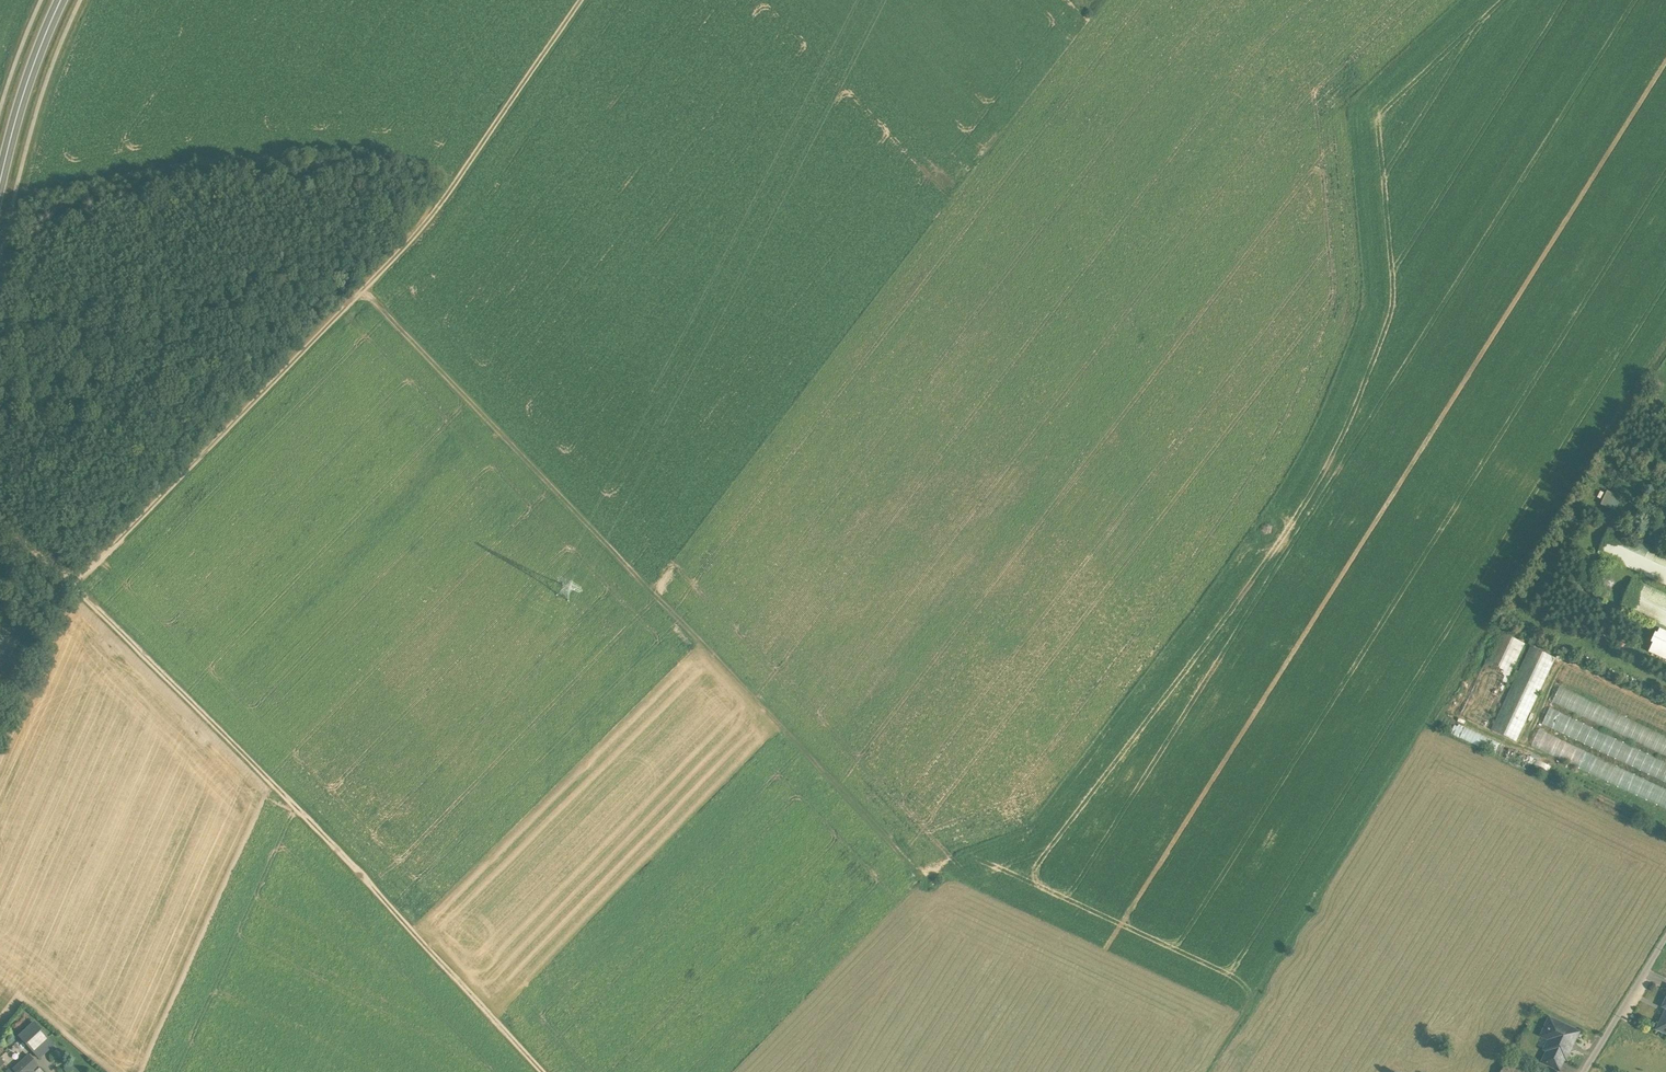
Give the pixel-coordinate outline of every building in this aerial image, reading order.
[(1605,490),(1600,504),(1616,510),(1621,495),(1605,490)] [(1633,579),(1619,608),(1665,630),(1665,594),(1633,579)] [(1499,631),(1459,715),(1485,727),(1525,644),(1499,631)] [(1556,658),(1530,646),(1490,730),(1516,742),(1556,658)] [(1560,687),(1531,748),(1665,811),(1665,737),(1560,687)] [(1505,748),(1443,719),(1438,729),(1500,758),(1505,748)] [(1658,1028),(1665,1032),(1665,1011),(1658,1028)] [(1578,1032),(1549,1019),(1541,1035),(1549,1039),(1545,1049),(1551,1052),(1549,1055),(1548,1055),(1562,1062),(1564,1058),(1566,1059),(1578,1032)] [(35,1023),(19,1036),(33,1051),(48,1038),(35,1023)] [(19,1064),(14,1069),(16,1071),(30,1071),(38,1065),(29,1055),(19,1064)] [(1562,1062),(1548,1055),(1546,1056),(1543,1062),(1559,1069),(1562,1062)] [(1508,1060),(1501,1071),(1528,1071),(1508,1060)]
